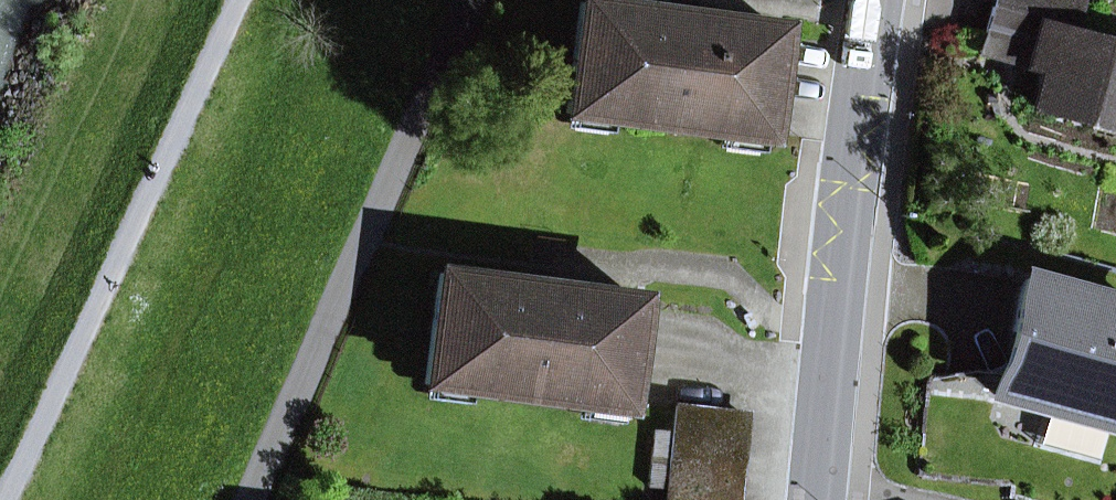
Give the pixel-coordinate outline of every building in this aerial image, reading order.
[(693,18),(695,3),(671,0),(668,0),(666,14),(693,18)] [(1066,0),(996,0),(986,35),(990,35),(984,56),(1047,73),(1037,111),(1115,132),(1115,44),(1074,33),(1082,7),(1065,2),(1066,0)] [(567,114),(764,139),(778,29),(693,18),(666,14),(581,3),(567,114)] [(524,285),(551,288),(553,274),(526,270),(524,285)] [(439,274),(425,385),(622,410),(636,299),(551,288),(524,285),(439,274)] [(1028,279),(1001,373),(998,386),(995,396),(1048,410),(1105,426),(1107,427),(1115,395),(1115,303),(1028,279)] [(666,499),(732,499),(742,413),(677,406),(666,499)] [(1038,444),(1096,460),(1105,426),(1048,410),(1038,444)]
